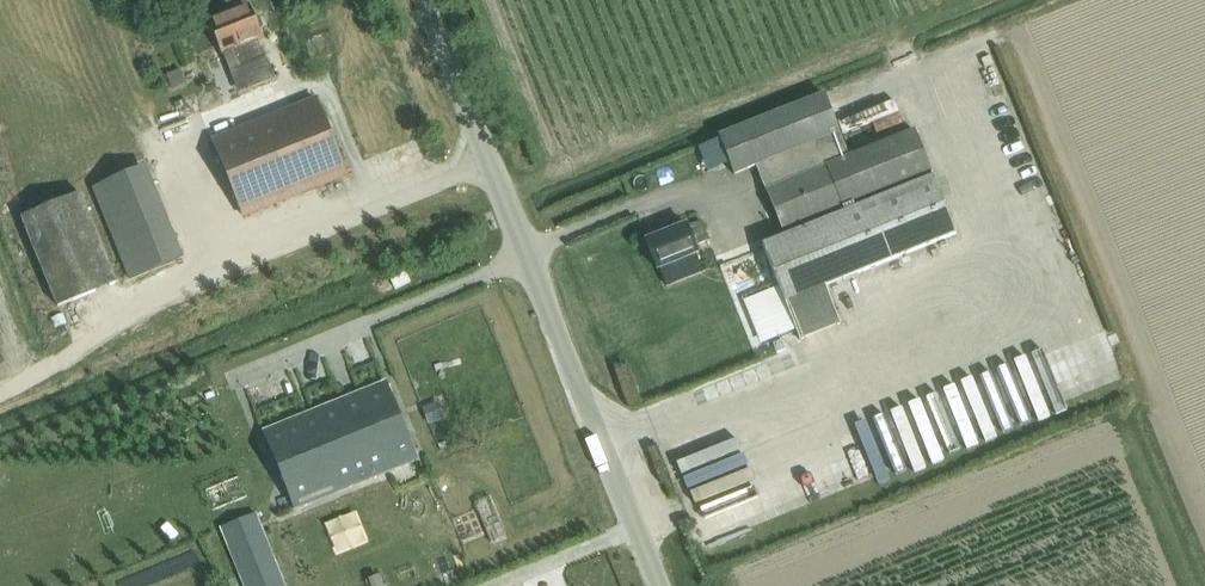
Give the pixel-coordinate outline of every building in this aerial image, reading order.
[(223,2),(228,14),(209,21),(222,55),(234,51),(246,83),(260,78),(248,46),(262,40),(249,6),(248,0),(228,0),(223,2)] [(839,326),(824,287),(956,236),(915,132),(848,159),(823,96),(718,137),(733,176),(756,167),(784,238),(761,246),(799,341),(839,326)] [(244,218),(346,177),(314,100),(212,141),(244,218)] [(129,281),(183,258),(147,167),(91,189),(129,281)] [(78,195),(20,218),(56,308),(114,284),(78,195)] [(686,226),(646,242),(657,272),(698,256),(695,248),(709,243),(701,225),(687,228),(686,226)] [(394,290),(409,283),(404,272),(389,280),(394,290)] [(384,384),(263,433),(295,510),(416,460),(384,384)] [(723,492),(693,501),(698,516),(728,507),(723,492)] [(221,529),(244,585),(284,585),(255,515),(221,529)]
